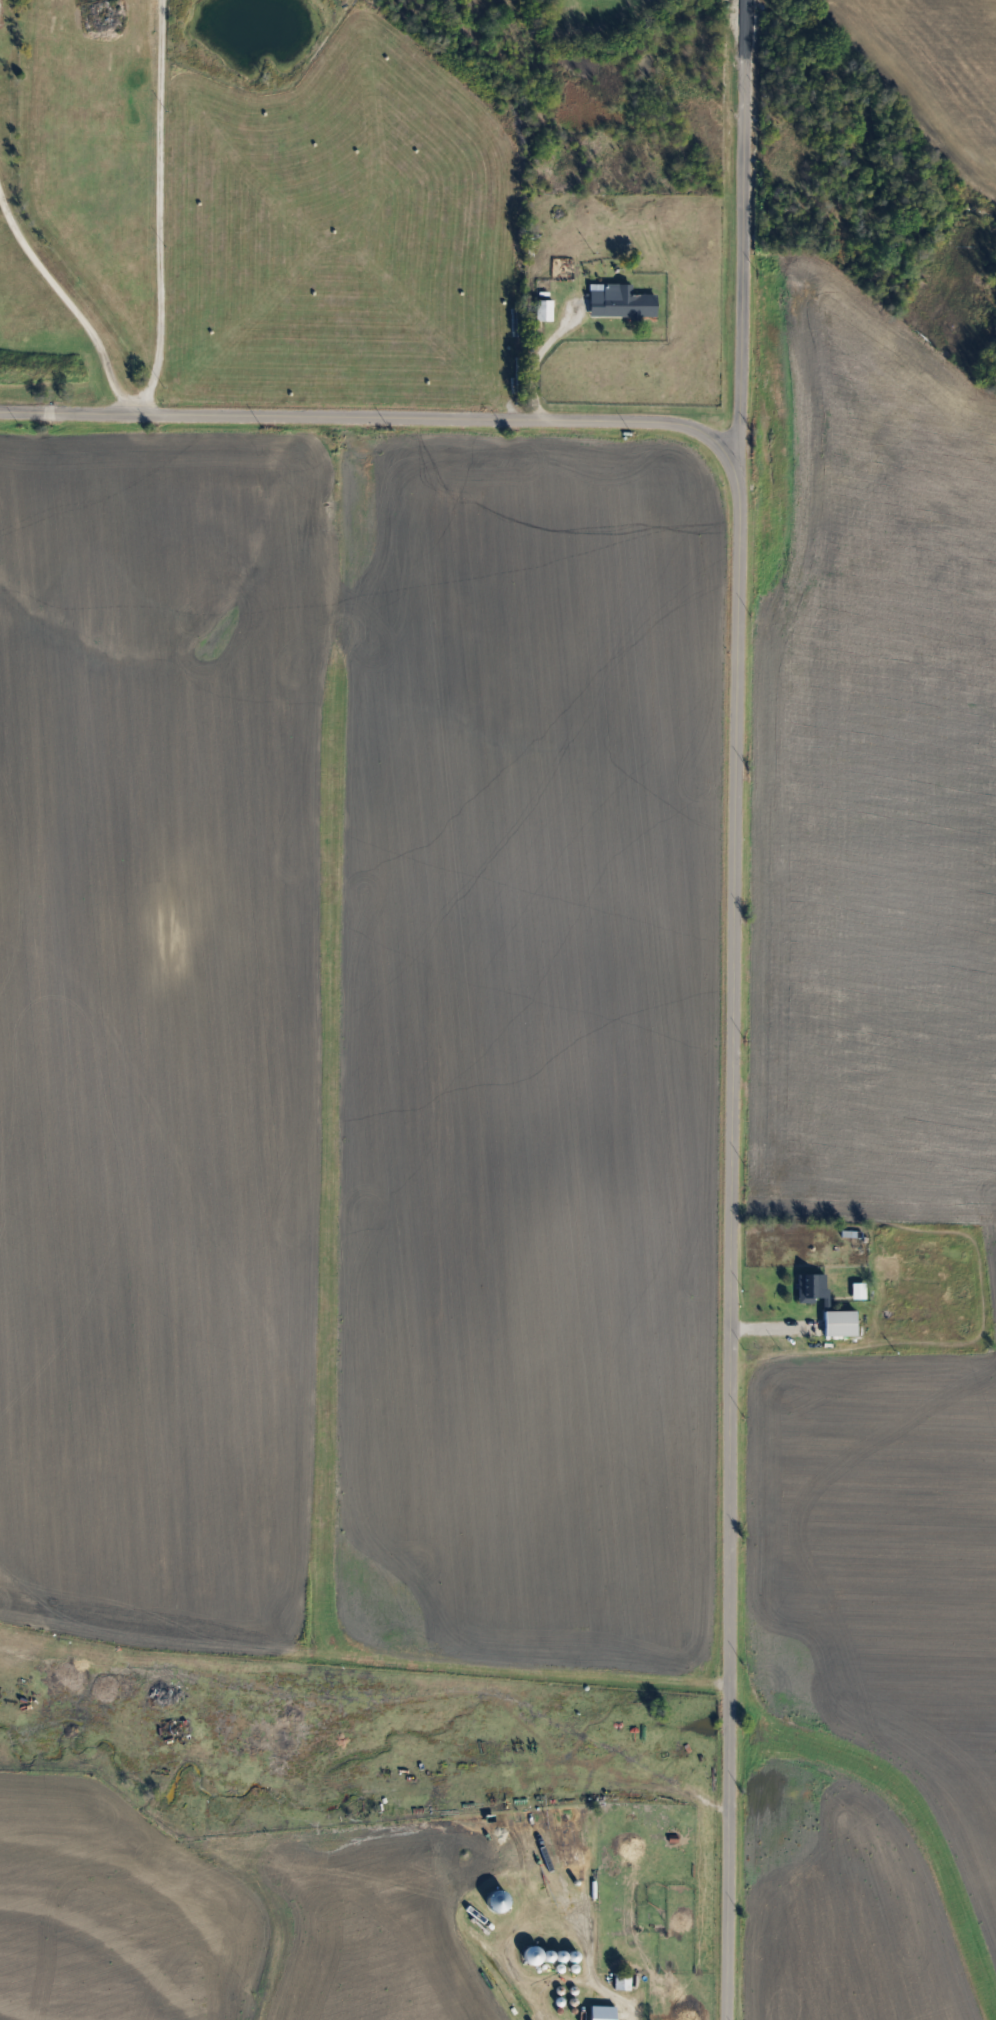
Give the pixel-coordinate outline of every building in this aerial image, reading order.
[(653,295),(653,317),(587,317),(588,290),(602,290),(602,284),(629,284),(629,295),(653,295)] [(549,320),(534,320),(534,300),(549,300),(549,320)] [(795,1302),(795,1273),(825,1273),(825,1302),(795,1302)] [(849,1298),(849,1284),(862,1284),(862,1298),(849,1298)] [(853,1310),(853,1335),(821,1335),(821,1310),(853,1310)] [(626,1990),(612,1990),(612,1974),(627,1974),(626,1990)] [(612,2006),(612,2019),(587,2019),(587,2006),(612,2006)]
